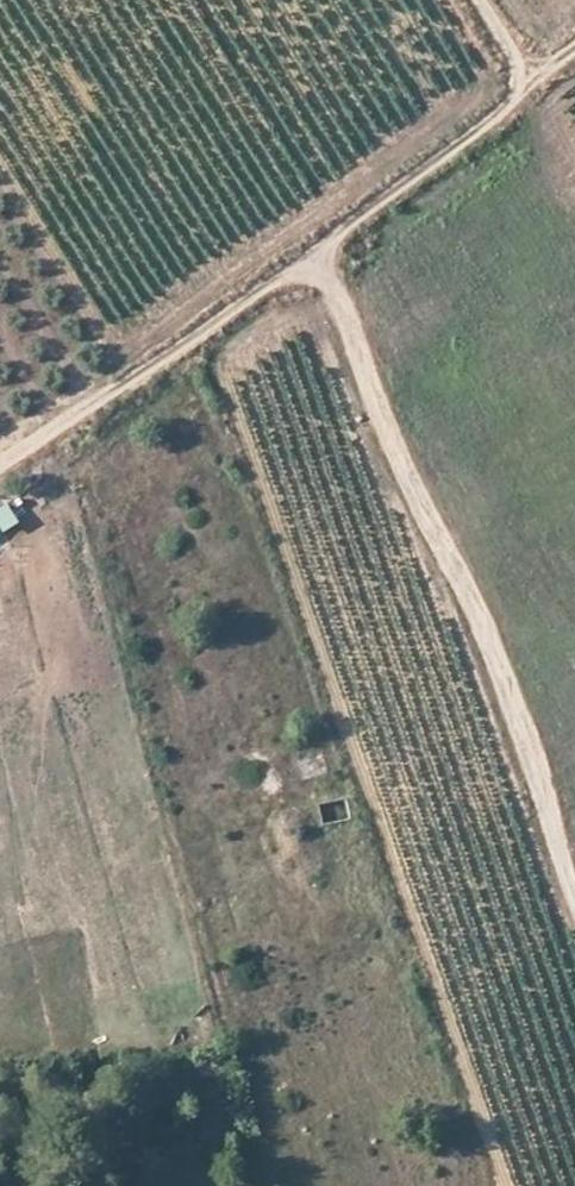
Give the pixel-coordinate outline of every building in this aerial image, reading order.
[(18,526),(7,508),(0,512),(0,536),(18,526)]
